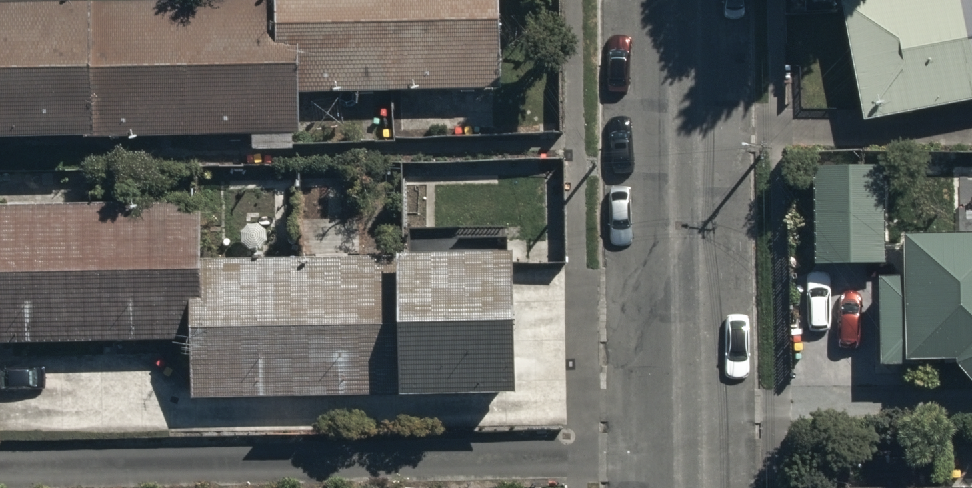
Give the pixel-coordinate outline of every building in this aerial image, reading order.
[(303,132),(302,93),(505,90),(504,0),(0,0),(0,137),(303,132)] [(840,0),(864,119),(971,98),(971,0),(842,0),(840,0)] [(886,258),(885,170),(813,170),(814,258),(886,258)] [(192,338),(194,396),(401,391),(398,254),(202,258),(200,199),(0,204),(0,341),(192,338)] [(909,231),(909,271),(885,271),(884,360),(958,361),(971,377),(971,232),(909,231)] [(398,254),(401,391),(519,389),(514,252),(398,254)]
